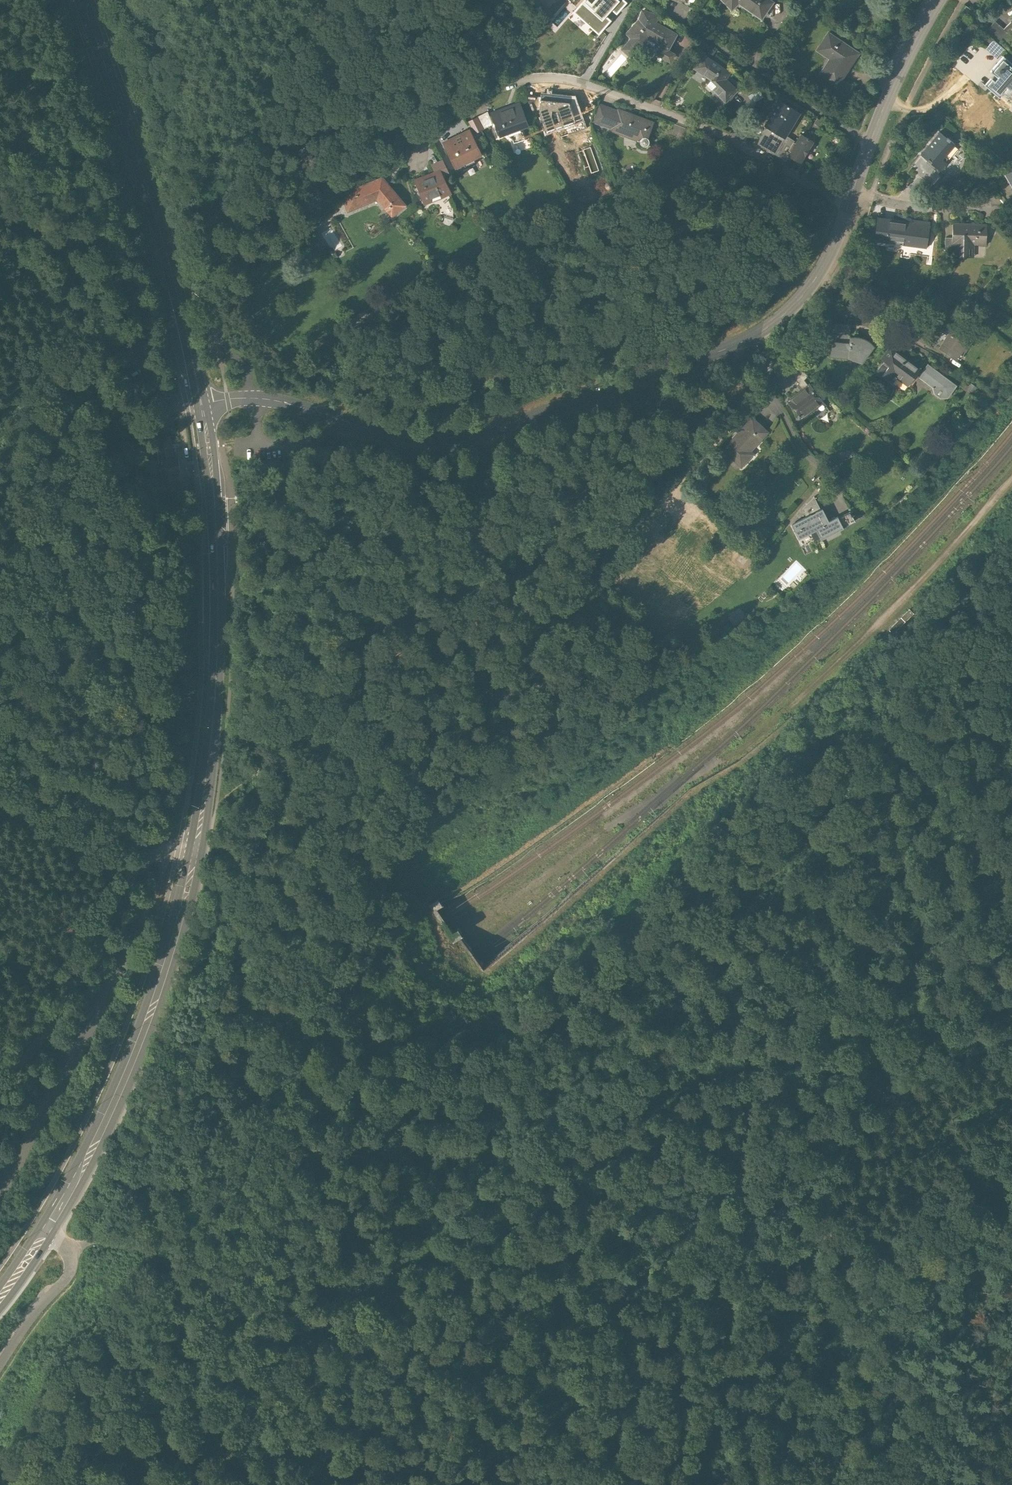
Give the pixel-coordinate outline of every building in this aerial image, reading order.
[(630,5),(621,0),(576,0),(580,10),(594,5),(606,11),(610,26),(623,22),(621,14),(627,12),(630,5)] [(738,9),(746,2),(768,18),(780,1),(779,0),(729,0),(738,9)] [(664,13),(648,8),(645,17),(632,31),(637,37),(627,48),(637,57),(649,45),(647,44),(654,36),(666,43),(662,53),(677,61),(681,52),(675,49),(683,33),(662,20),(664,13)] [(1010,26),(1002,19),(991,30),(1003,39),(1011,30),(1011,24),(1010,26)] [(867,52),(834,30),(822,48),(836,58),(825,74),(844,86),(867,52)] [(541,41),(536,35),(529,41),(534,46),(541,41)] [(618,50),(599,68),(608,78),(627,60),(618,50)] [(732,101),(744,89),(732,77),(737,70),(709,53),(700,66),(720,79),(715,84),(732,101)] [(979,80),(992,101),(1011,88),(1011,68),(1005,58),(996,64),(998,67),(979,80)] [(547,94),(541,93),(540,109),(547,110),(547,114),(565,115),(569,126),(590,119),(582,94),(547,91),(547,94)] [(807,111),(787,99),(773,124),(793,135),(807,111)] [(526,101),(497,111),(505,134),(534,125),(526,101)] [(654,138),(653,137),(659,121),(624,108),(623,110),(605,103),(599,120),(617,127),(617,129),(647,140),(646,141),(646,142),(647,143),(648,144),(648,145),(649,145),(650,145),(652,145),(653,145),(654,144),(655,143),(655,142),(655,140),(655,139),(654,138)] [(745,106),(736,123),(757,133),(765,116),(745,106)] [(498,123),(494,109),(474,119),(479,130),(498,123)] [(814,148),(793,135),(773,124),(765,142),(793,158),(795,153),(807,160),(814,148)] [(475,129),(449,141),(461,165),(486,153),(475,129)] [(961,143),(946,131),(928,152),(947,169),(953,162),(948,158),(961,143)] [(438,164),(441,171),(446,168),(448,174),(454,172),(448,159),(438,164)] [(441,171),(420,179),(430,202),(456,191),(448,174),(446,168),(441,171)] [(397,215),(411,205),(388,176),(347,192),(354,209),(383,198),(397,215)] [(928,226),(879,221),(876,242),(925,247),(928,226)] [(987,225),(954,224),(954,238),(954,251),(954,257),(973,257),(973,245),(986,245),(986,232),(987,225)] [(388,324),(379,311),(373,315),(378,322),(366,331),(370,337),(388,324)] [(948,334),(939,349),(957,360),(963,351),(966,353),(973,341),(951,328),(954,324),(937,315),(932,324),(948,334)] [(851,325),(834,323),(832,343),(849,344),(850,338),(851,325)] [(853,338),(850,338),(848,359),(862,365),(874,348),(873,345),(870,343),(867,340),(865,339),(862,338),(859,338),(856,337),(853,338)] [(848,359),(849,344),(832,343),(830,358),(848,359)] [(890,347),(880,359),(890,367),(883,377),(892,383),(896,378),(909,388),(917,377),(922,371),(890,347)] [(957,387),(927,364),(922,371),(917,377),(932,388),(933,394),(940,400),(948,399),(957,387)] [(829,411),(810,386),(788,402),(802,420),(813,412),(819,419),(829,411)] [(769,432),(753,417),(722,449),(742,467),(755,453),(752,450),(769,432)] [(822,508),(791,524),(799,538),(816,529),(821,538),(843,526),(837,516),(829,520),(822,508)] [(809,570),(796,558),(776,579),(784,587),(788,584),(792,588),(809,570)] [(741,607),(728,615),(733,623),(746,615),(741,607)] [(889,631),(893,635),(914,615),(910,611),(889,631)]
